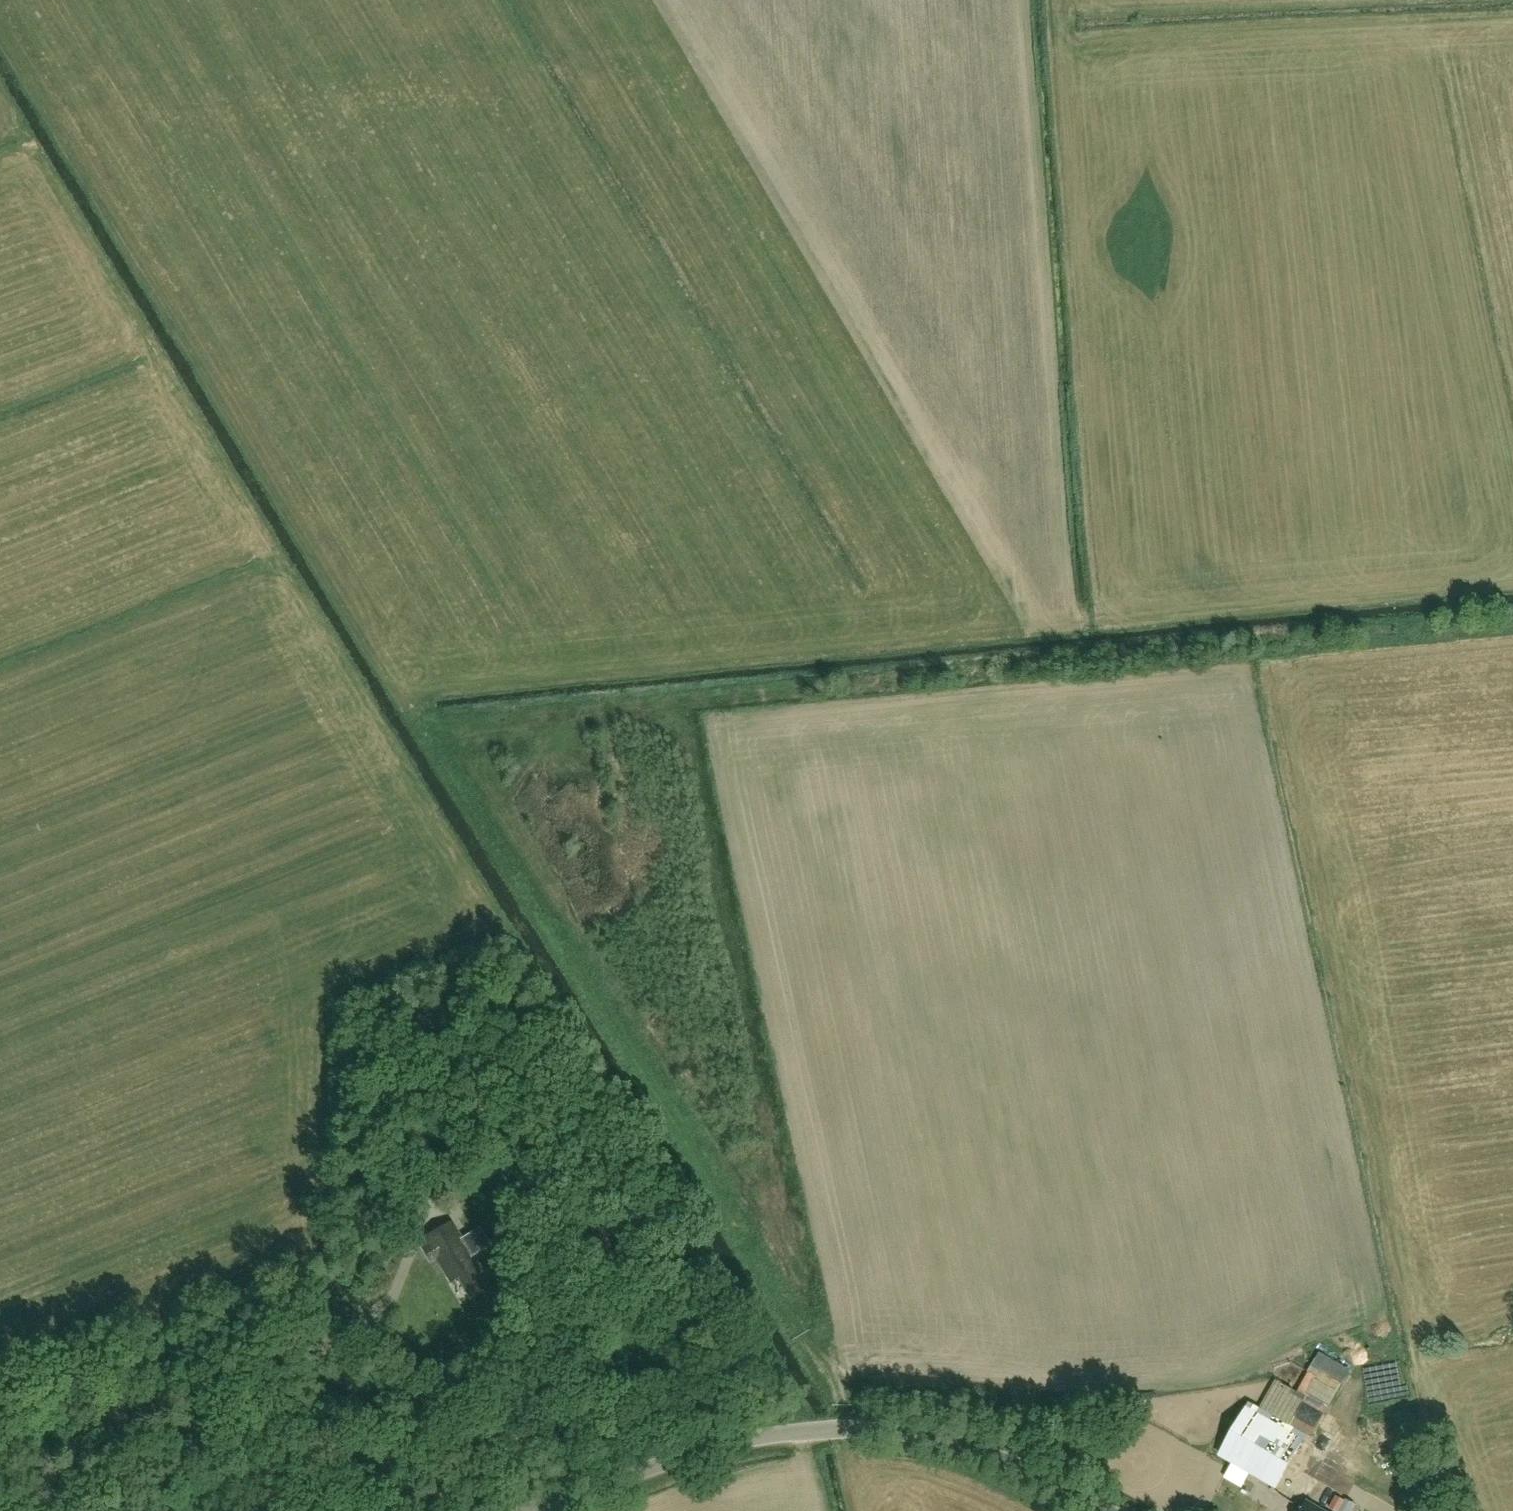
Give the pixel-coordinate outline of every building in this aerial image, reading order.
[(480,1229),(461,1240),(451,1223),(425,1239),(430,1247),(424,1251),(431,1263),(438,1259),(452,1284),(459,1279),(472,1300),(491,1289),(472,1257),(490,1246),(480,1229)] [(1313,1453),(1257,1422),(1234,1464),(1290,1495),(1313,1453)] [(1337,1510),(1339,1510),(1345,1501),(1337,1497),(1331,1508),(1337,1510)] [(1307,1502),(1302,1510),(1322,1510),(1307,1502)]
